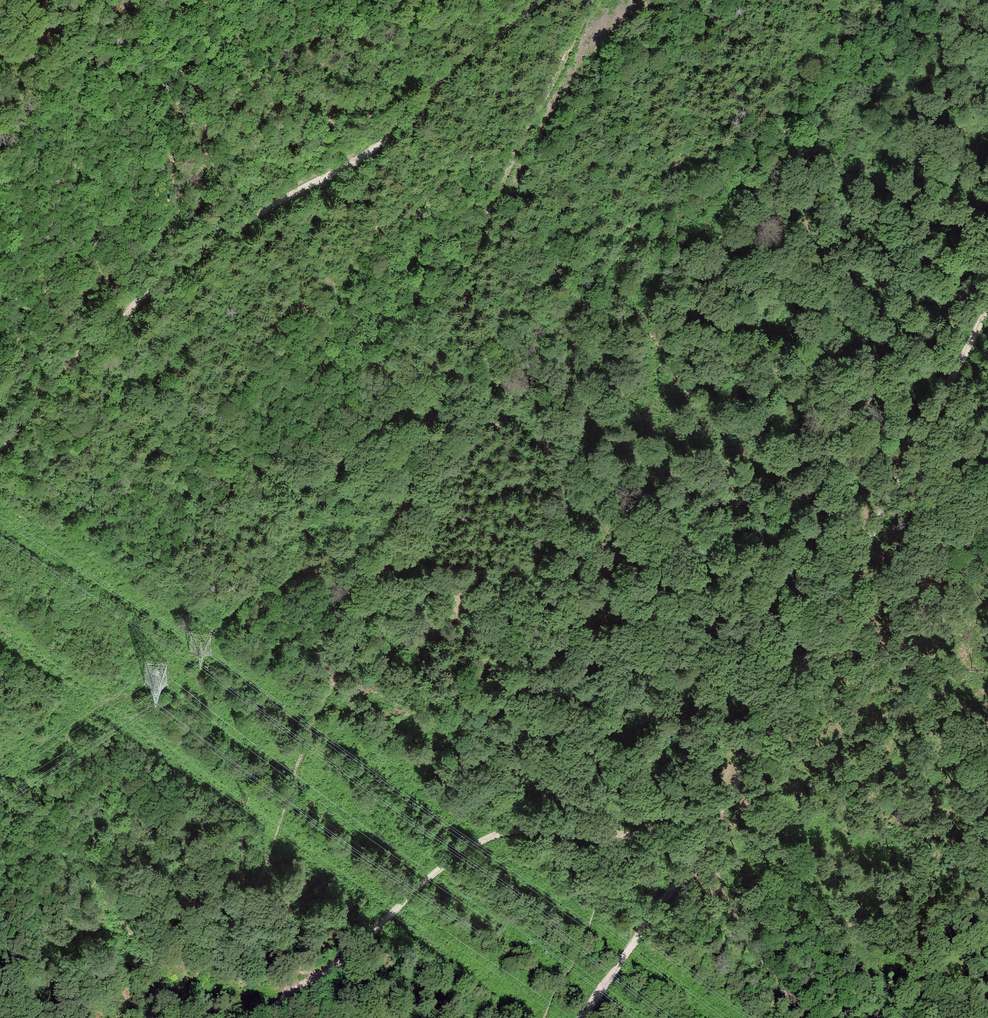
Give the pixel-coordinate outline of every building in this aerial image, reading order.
[(327,189),(322,192),(325,197),(330,194),(327,189)]
